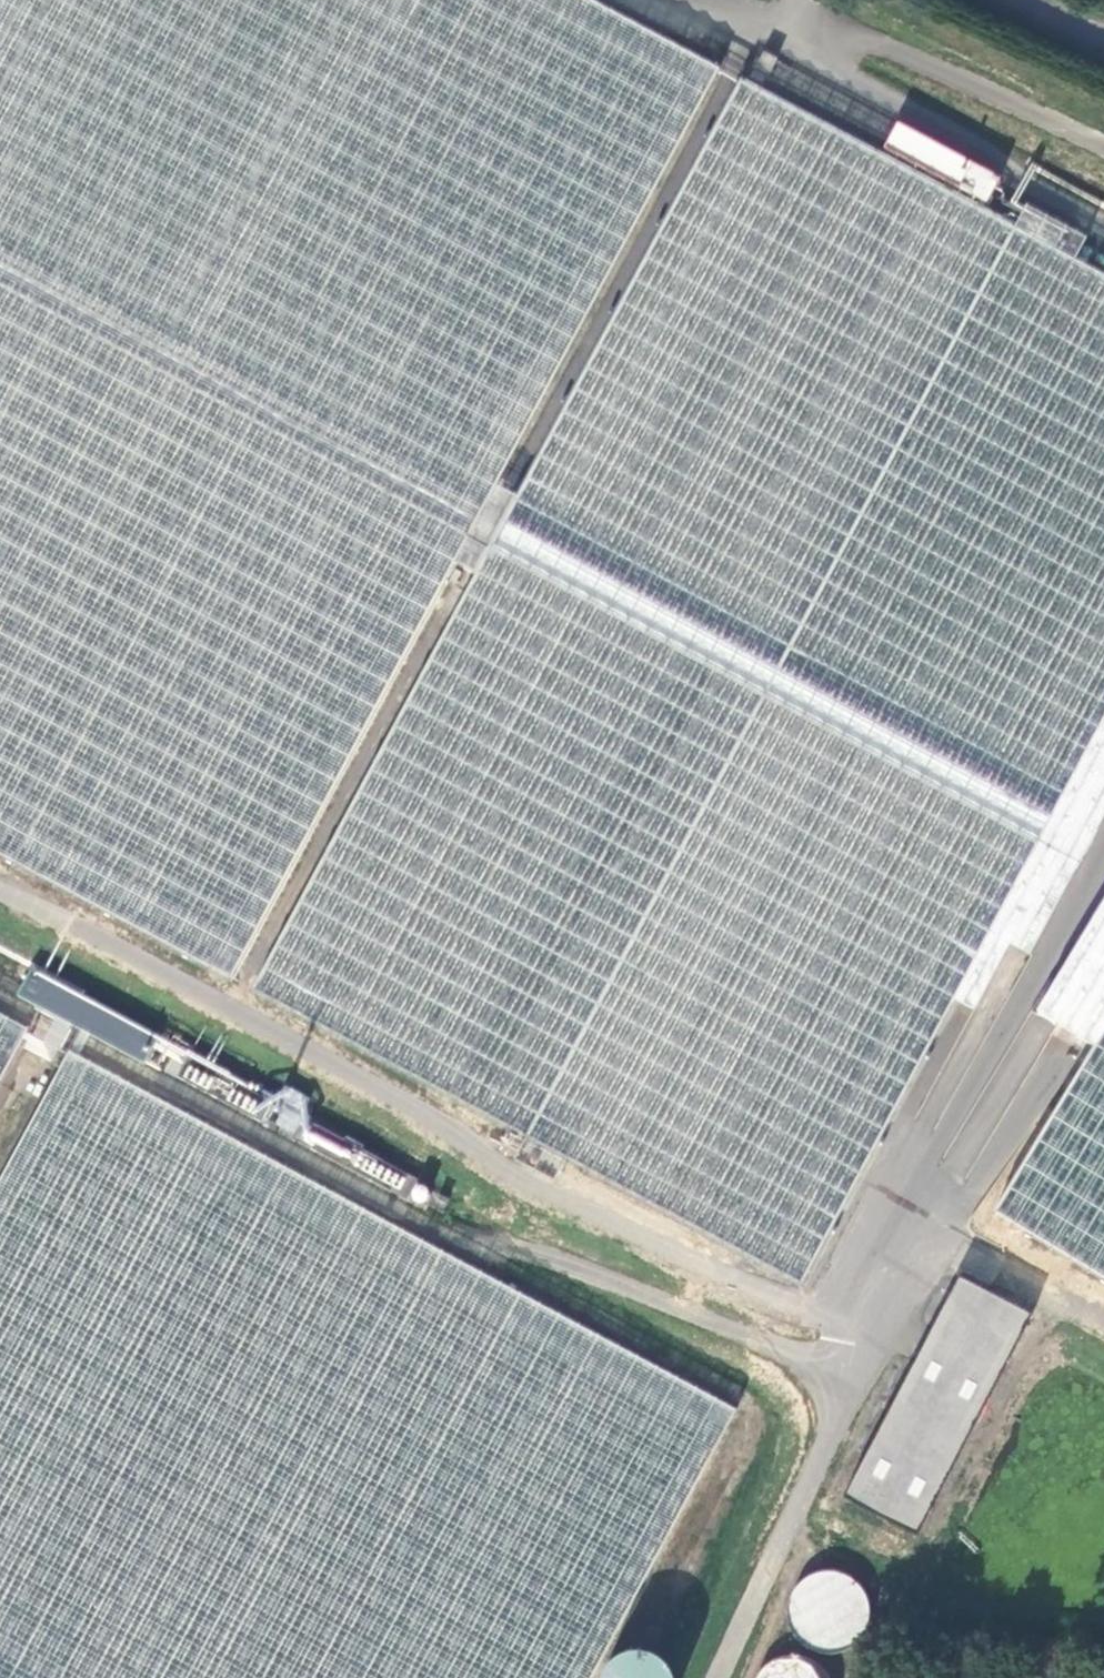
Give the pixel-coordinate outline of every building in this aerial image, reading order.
[(581,0),(6,0),(0,11),(0,860),(806,1292),(960,1006),(979,1016),(1014,950),(1034,961),(1103,831),(1103,281),(1078,267),(1090,245),(1030,212),(1018,235),(581,0)] [(976,170),(962,195),(990,210),(1004,185),(976,170)] [(1040,1009),(1097,1046),(996,1214),(1103,1279),(1103,905),(1040,1009)] [(36,975),(21,1002),(150,1071),(164,1044),(36,975)] [(33,1037),(0,1019),(0,1098),(33,1037)] [(74,1059),(0,1196),(0,1677),(600,1677),(740,1417),(74,1059)] [(847,1496),(920,1531),(1030,1305),(1009,1295),(1015,1281),(1002,1274),(1009,1259),(985,1248),(969,1281),(954,1274),(847,1496)] [(861,1647),(862,1575),(794,1573),(792,1645),(861,1647)] [(756,1677),(819,1677),(790,1647),(756,1677)]
